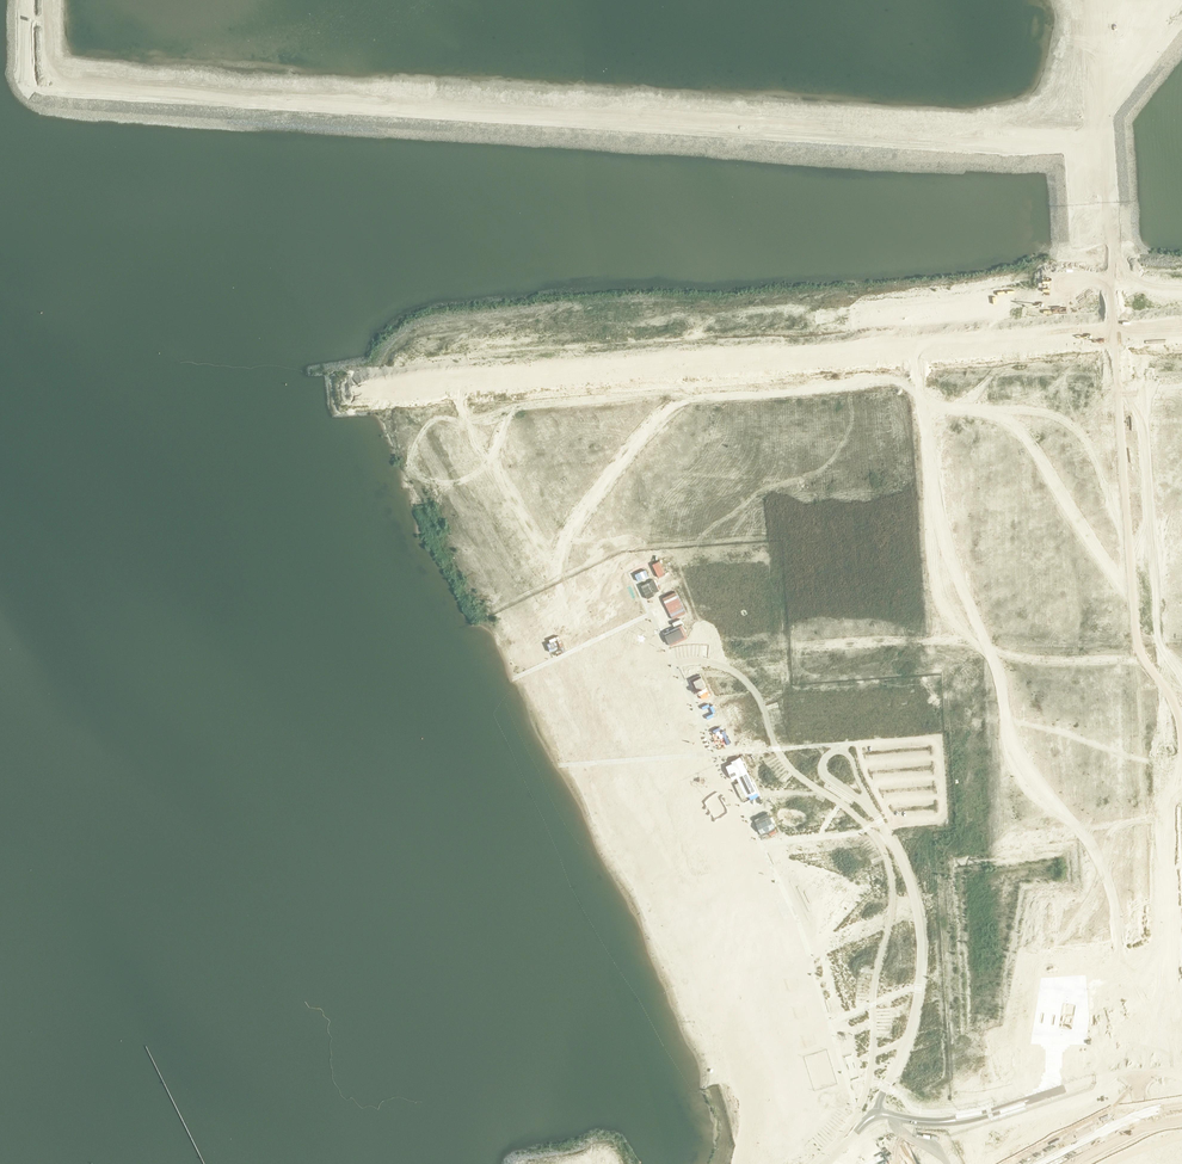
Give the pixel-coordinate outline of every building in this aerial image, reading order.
[(660,560),(652,564),(658,577),(666,573),(660,560)] [(637,581),(648,576),(645,569),(634,574),(637,581)] [(654,579),(650,581),(656,592),(659,590),(654,579)] [(647,583),(641,586),(647,598),(650,597),(651,596),(653,595),(647,583)] [(663,597),(662,597),(672,619),(674,618),(685,613),(686,612),(675,591),(674,592),(663,597)] [(688,637),(682,624),(664,632),(666,635),(668,634),(672,642),(669,643),(671,646),(688,637)] [(558,636),(556,637),(562,650),(555,653),(556,656),(566,651),(558,636)] [(553,641),(550,642),(546,644),(548,646),(549,649),(550,652),(554,650),(556,649),(553,641)] [(733,763),(726,766),(732,779),(739,776),(746,791),(755,787),(746,769),(740,757),(732,761),(733,763)] [(767,813),(754,819),(762,835),(775,829),(767,813)] [(1066,1004),(1065,1014),(1073,1015),(1075,1006),(1066,1004)]
